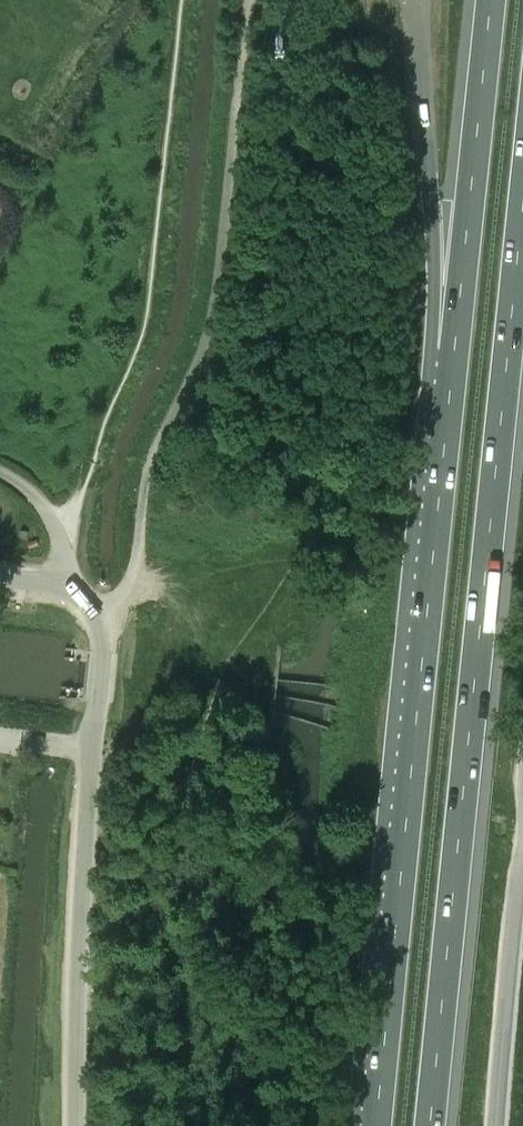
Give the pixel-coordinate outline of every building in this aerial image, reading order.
[(265,53),(287,55),(288,42),(266,40),(265,53)]
